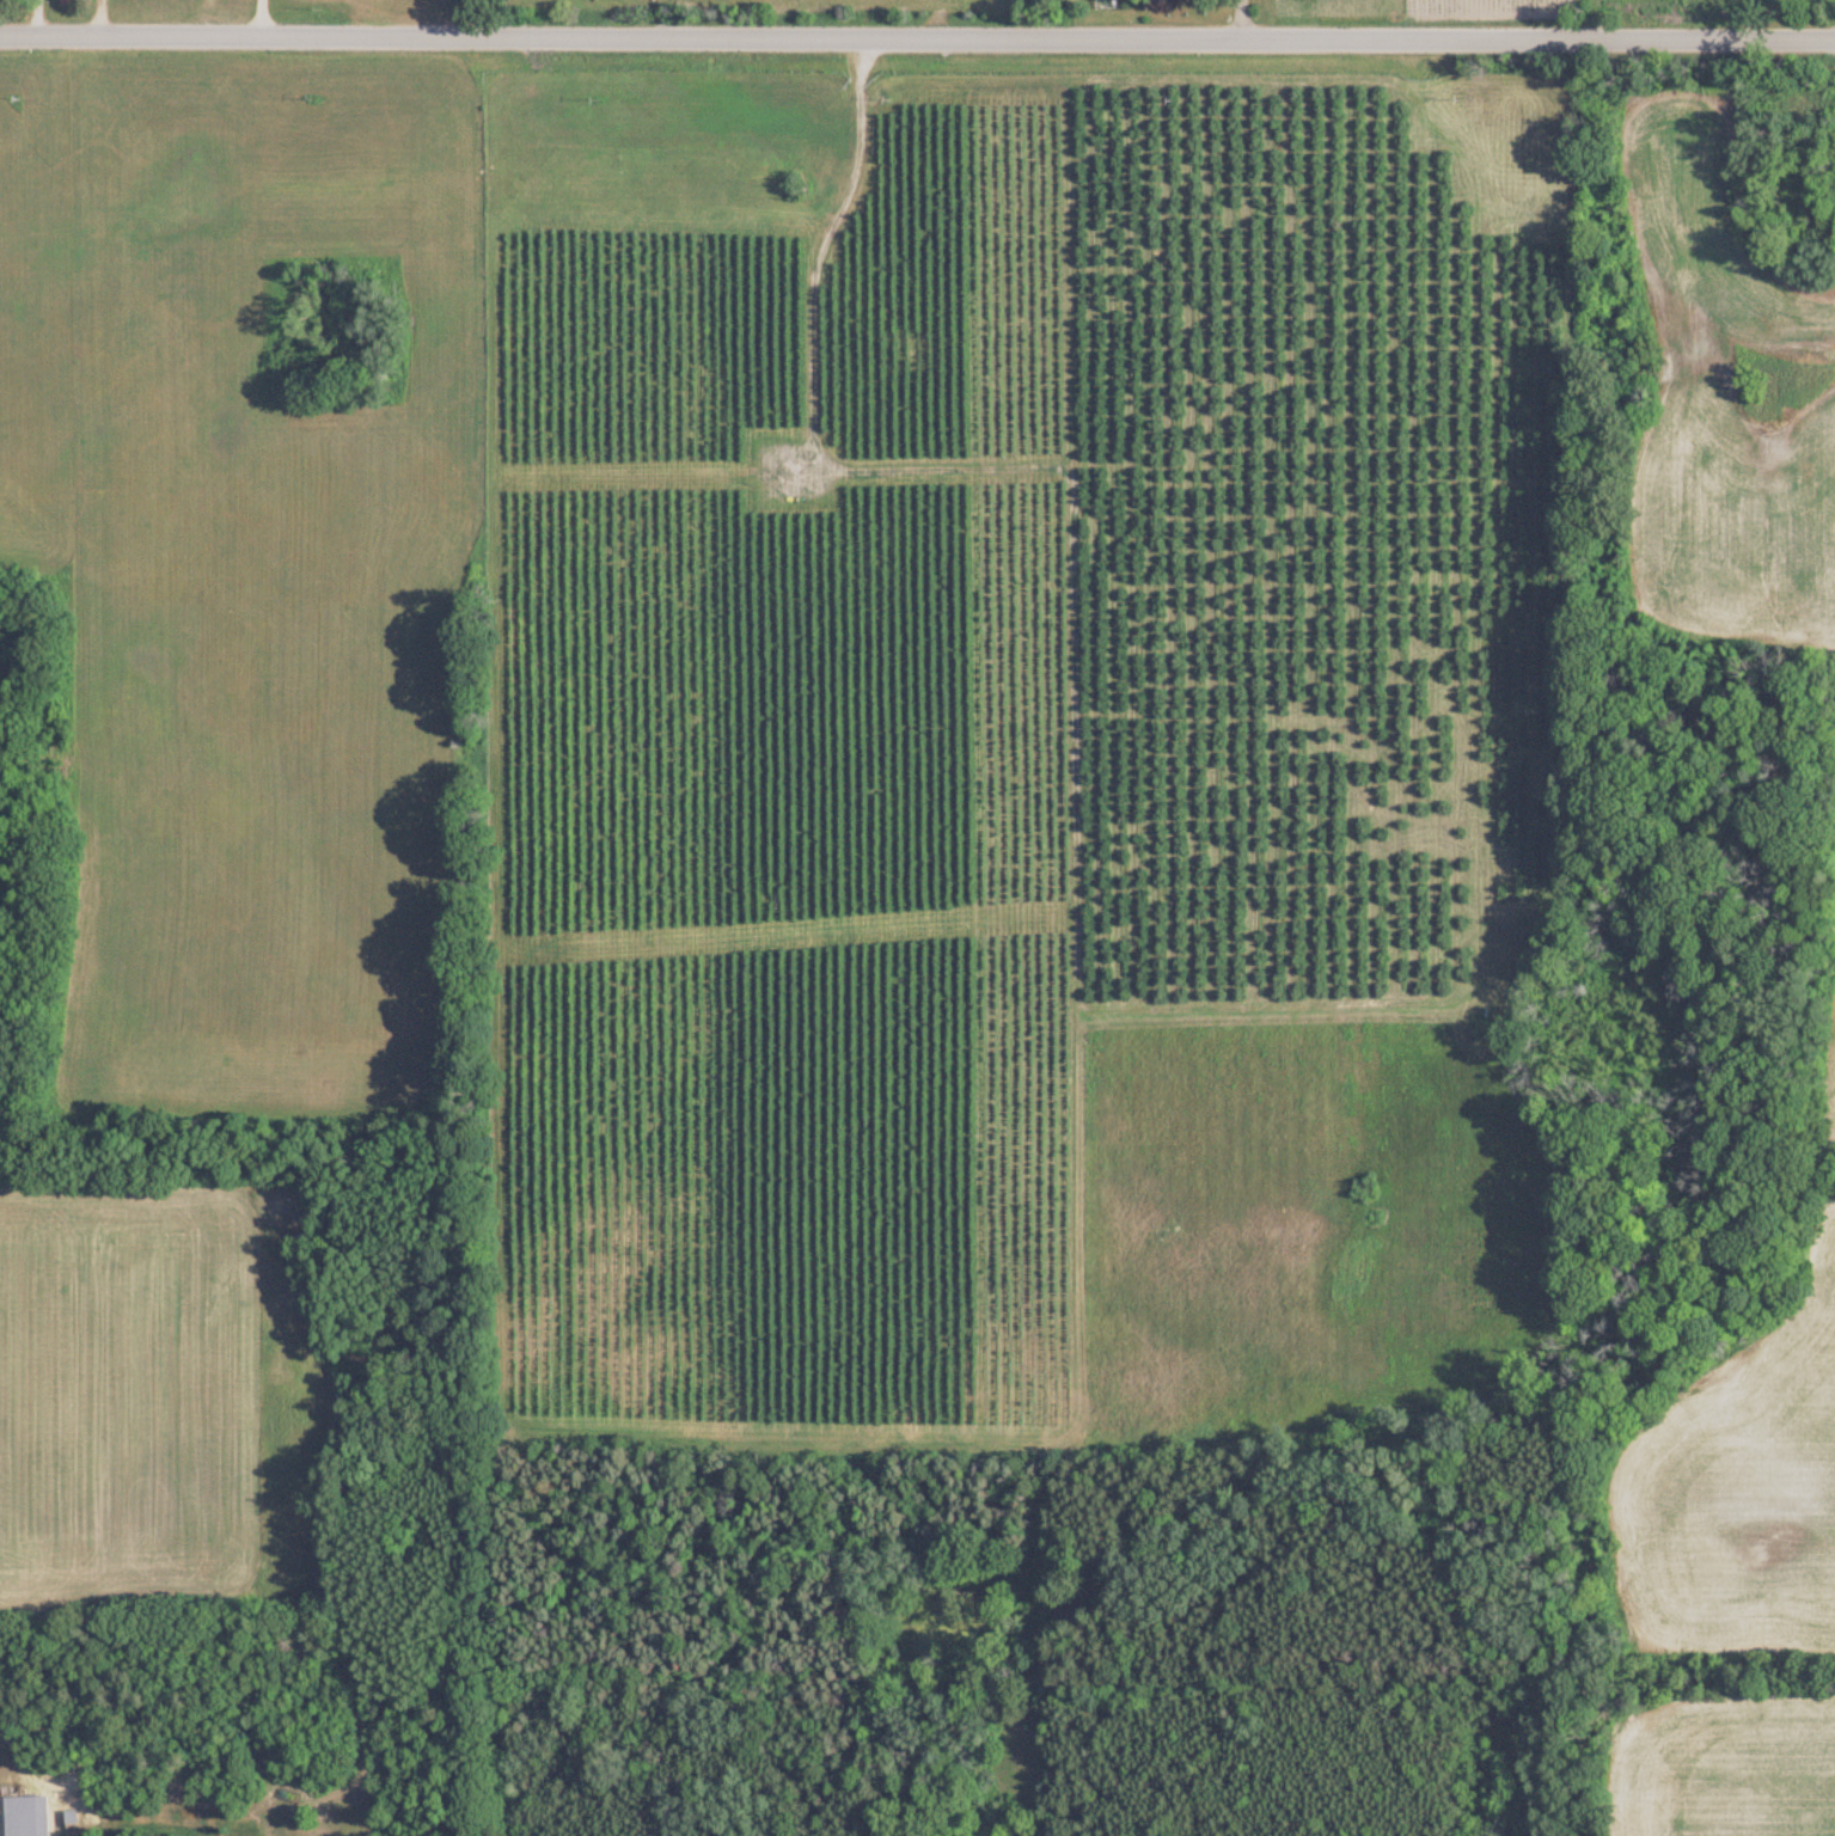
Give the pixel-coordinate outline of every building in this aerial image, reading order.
[(23,1797),(0,1797),(0,1835),(23,1835),(23,1797)] [(63,1834),(73,1834),(73,1810),(63,1810),(63,1834)]
